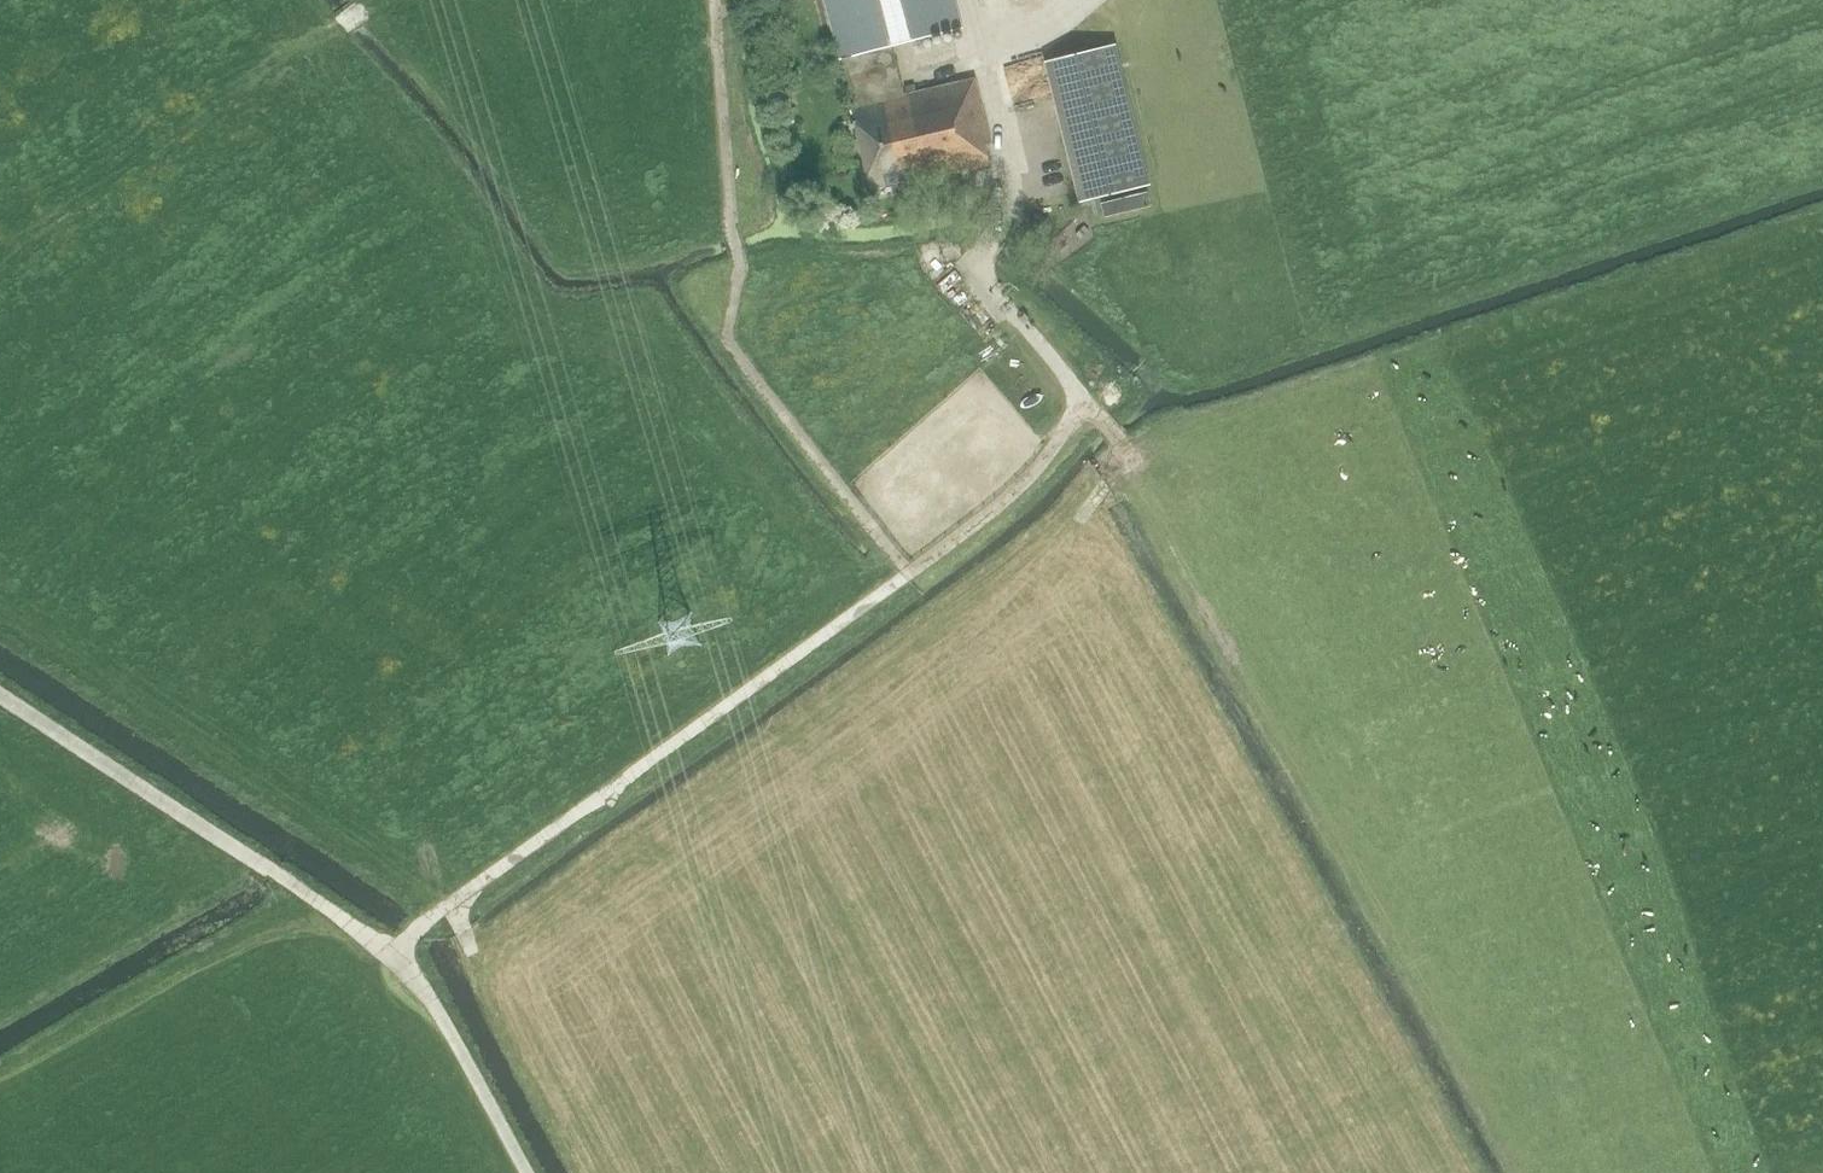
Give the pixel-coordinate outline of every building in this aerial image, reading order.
[(844,58),(856,106),(852,107),(871,188),(901,181),(902,186),(990,165),(986,145),(992,143),(976,78),(905,95),(892,46),(962,28),(955,0),(828,0),(843,59),(844,58)] [(1050,60),(1083,201),(1149,185),(1116,45),(1050,60)] [(1105,217),(1151,206),(1148,192),(1101,203),(1105,217)]
